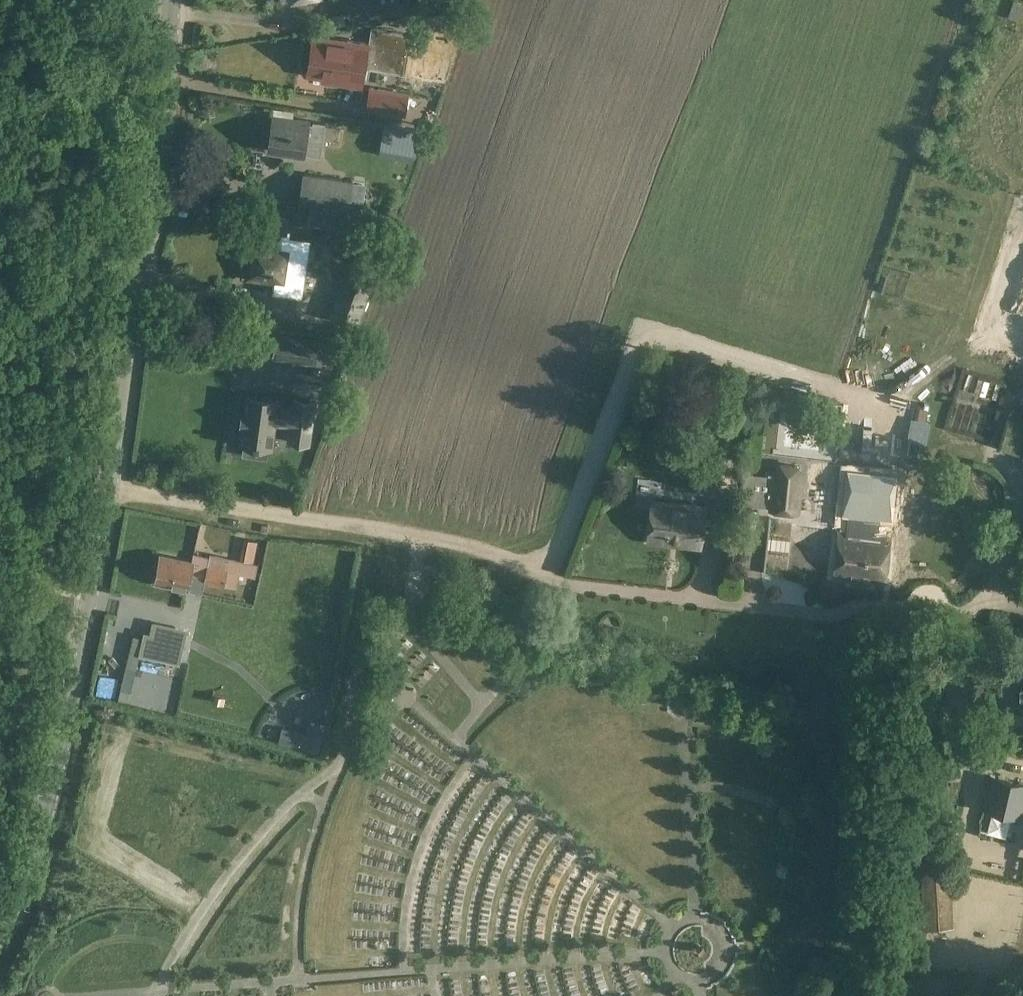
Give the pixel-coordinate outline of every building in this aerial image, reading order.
[(350,21),(402,13),(400,0),(347,0),(350,21)] [(370,43),(367,67),(405,73),(411,34),(372,28),(370,43)] [(367,67),(370,43),(348,40),(347,44),(316,40),(311,72),(328,74),(326,81),(344,84),(344,79),(361,81),(363,67),(367,67)] [(370,86),(366,110),(406,116),(410,92),(370,86)] [(309,120),(309,121),(275,116),(269,148),(304,153),(305,154),(321,157),(326,123),(309,120)] [(418,130),(384,124),(379,154),(413,160),(418,130)] [(303,172),(299,203),(350,210),(354,180),(303,172)] [(311,208),(308,224),(317,225),(320,209),(311,208)] [(287,230),(289,219),(289,218),(267,215),(265,234),(281,236),(286,237),(287,230)] [(250,241),(245,279),(275,283),(273,294),(304,298),(312,240),(286,237),(281,236),(279,245),(250,241)] [(343,277),(329,314),(359,325),(373,288),(354,281),(359,267),(348,263),(343,277)] [(882,274),(877,291),(884,293),(889,276),(882,274)] [(315,368),(318,344),(276,338),(273,362),(315,368)] [(241,427),(239,444),(244,445),(242,456),(267,459),(269,449),(273,449),(276,426),(289,428),(288,433),(312,436),(317,400),(293,397),(292,405),(279,403),(280,399),(246,394),(244,412),(242,411),(240,427),(241,427)] [(708,452),(704,490),(732,493),(735,454),(708,452)] [(774,469),(771,506),(771,508),(799,511),(803,471),(798,465),(781,464),(774,469)] [(824,519),(825,490),(808,490),(807,518),(824,519)] [(704,506),(662,501),(652,500),(648,540),(700,546),(704,506)] [(839,530),(834,573),(885,578),(890,536),(886,535),(889,506),(846,502),(844,521),(849,522),(848,531),(839,530)] [(262,523),(260,531),(268,532),(269,524),(262,523)] [(205,580),(205,582),(225,586),(237,589),(240,574),(255,577),(257,562),(254,562),(258,541),(244,538),(240,559),(210,553),(210,556),(207,570),(205,580)] [(161,555),(156,581),(171,584),(170,588),(187,591),(190,577),(205,580),(207,570),(210,556),(194,553),(193,562),(161,555)] [(143,637),(139,654),(141,654),(179,663),(184,641),(150,633),(144,632),(143,637)] [(1002,698),(1022,699),(1022,671),(1003,670),(1002,676),(1002,698)] [(284,729),(280,741),(318,751),(324,726),(311,723),(308,735),(284,729)] [(985,808),(1022,817),(1022,781),(990,774),(982,807),(985,808)] [(951,848),(920,849),(924,924),(954,922),(951,848)]
